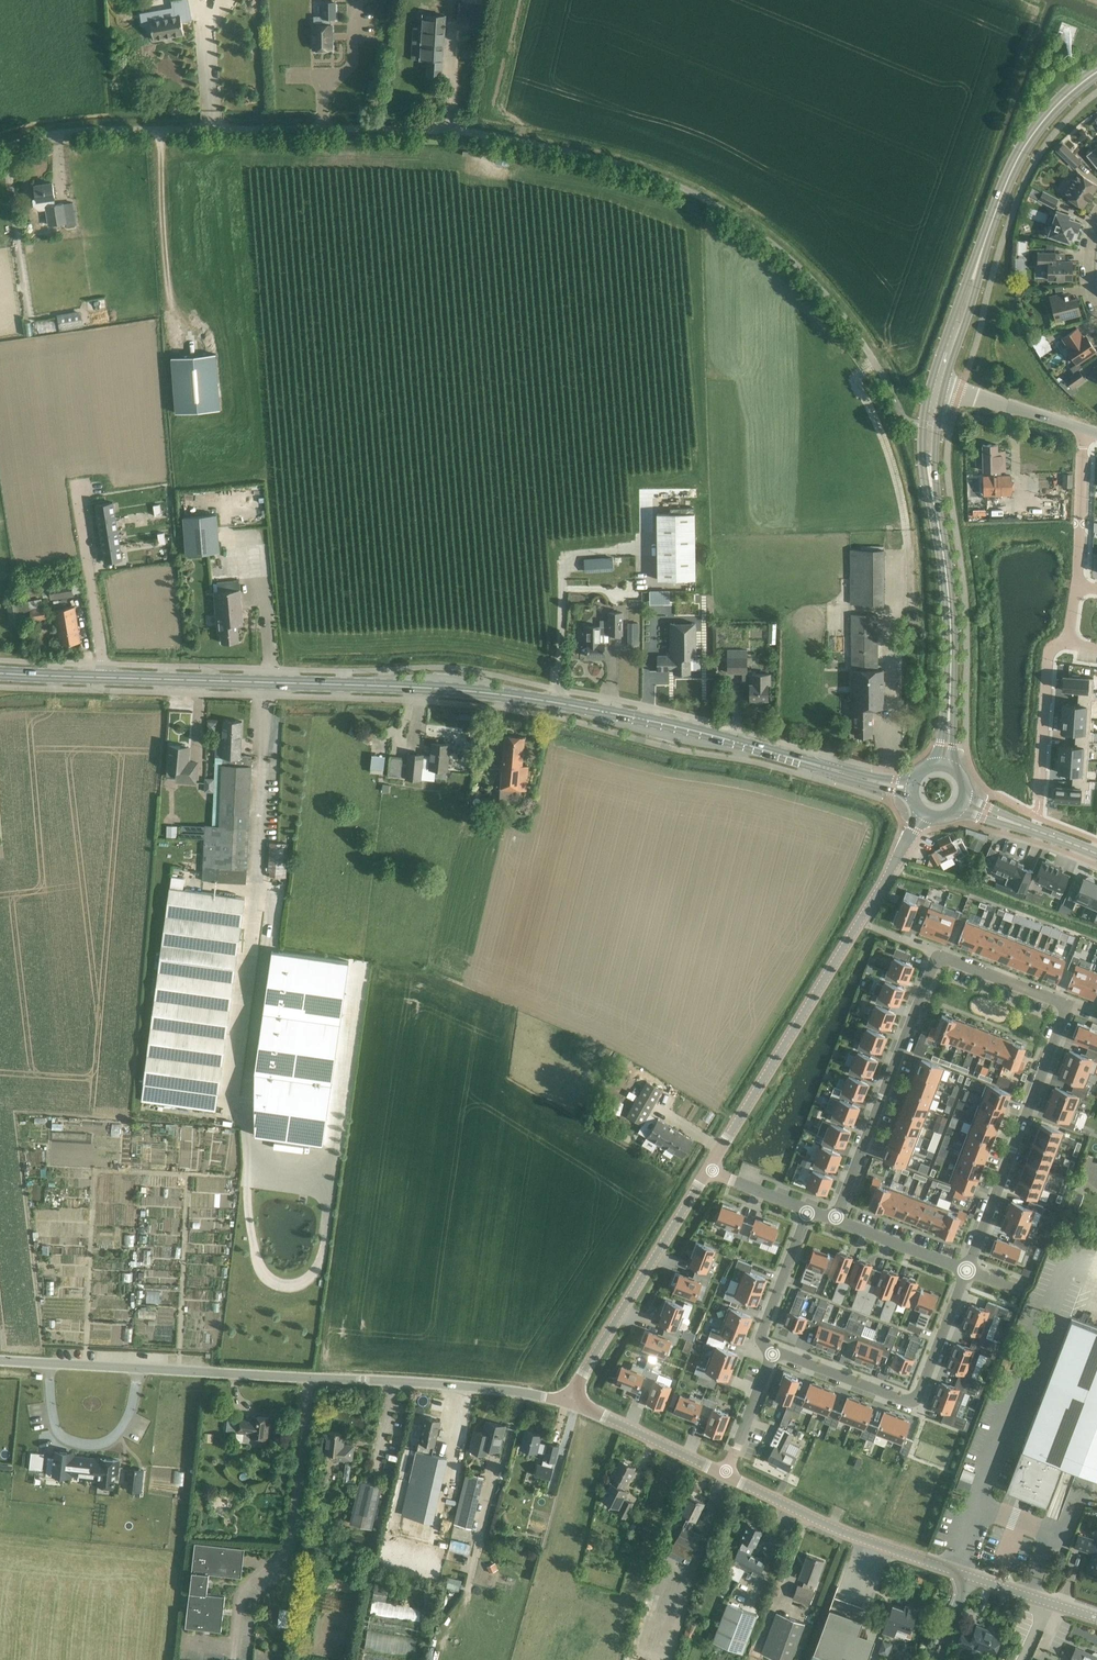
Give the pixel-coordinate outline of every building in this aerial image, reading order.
[(331,25),(330,19),(335,19),(335,2),(323,2),(323,17),(324,17),(324,25),(314,25),(314,49),(318,49),(318,51),(328,51),(328,49),(331,49),(331,25)] [(459,3),(456,21),(483,25),(486,7),(459,3)] [(442,77),(445,25),(446,16),(424,14),(421,59),(425,59),(424,66),(427,66),(427,76),(442,77)] [(181,15),(151,20),(154,40),(184,34),(181,15)] [(1059,39),(1068,43),(1071,37),(1061,33),(1059,39)] [(1063,144),(1057,151),(1075,167),(1081,161),(1063,144)] [(1093,194),(1092,193),(1096,186),(1096,185),(1079,173),(1065,195),(1067,196),(1069,199),(1071,201),(1073,201),(1083,207),(1088,200),(1089,200),(1093,194)] [(40,211),(47,210),(49,225),(66,223),(67,226),(77,224),(73,202),(56,204),(55,198),(53,182),(35,185),(37,198),(33,199),(34,206),(40,211)] [(1043,192),(1039,199),(1054,207),(1058,199),(1043,192)] [(1057,211),(1049,235),(1070,242),(1071,239),(1073,240),(1076,238),(1078,231),(1078,230),(1080,222),(1068,218),(1069,215),(1057,211)] [(1038,253),(1038,265),(1048,265),(1048,280),(1072,280),(1072,261),(1055,261),(1055,253),(1038,253)] [(1064,293),(1050,297),(1056,320),(1080,314),(1076,298),(1066,301),(1064,293)] [(212,299),(167,303),(176,413),(220,409),(212,299)] [(80,311),(57,314),(60,331),(83,327),(80,311)] [(55,319),(37,319),(37,329),(55,329),(55,319)] [(1083,337),(1077,328),(1063,338),(1068,347),(1065,349),(1070,357),(1072,356),(1077,364),(1096,351),(1086,335),(1083,337)] [(1043,335),(1029,340),(1040,357),(1052,349),(1043,335)] [(1064,380),(1059,384),(1067,392),(1071,395),(1077,390),(1075,387),(1085,379),(1078,370),(1066,379),(1064,380)] [(1005,451),(998,451),(997,444),(983,445),(983,471),(1006,471),(1005,451)] [(1063,474),(1062,487),(1072,487),(1073,474),(1063,474)] [(1010,475),(983,476),(984,495),(1000,495),(1000,499),(1011,498),(1010,475)] [(96,521),(113,519),(111,504),(94,506),(96,521)] [(694,512),(657,513),(658,580),(695,579),(694,512)] [(218,514),(183,517),(186,554),(220,551),(218,514)] [(113,519),(96,521),(98,535),(114,533),(113,519)] [(114,533),(98,535),(99,549),(116,547),(114,533)] [(116,547),(99,549),(101,564),(117,562),(116,547)] [(883,549),(849,549),(849,604),(884,604),(883,549)] [(612,571),(611,557),(583,558),(584,572),(612,571)] [(214,584),(215,592),(218,633),(221,632),(222,642),(239,641),(237,624),(243,624),(240,589),(239,580),(217,582),(217,583),(214,584)] [(71,582),(50,585),(49,585),(49,583),(39,584),(41,597),(51,596),(51,599),(73,596),(71,582)] [(25,595),(35,594),(33,584),(24,586),(25,595)] [(669,603),(669,590),(648,590),(648,604),(669,603)] [(43,607),(42,599),(28,601),(28,602),(7,605),(10,627),(22,625),(22,623),(46,620),(45,607),(43,607)] [(54,610),(58,633),(59,633),(61,645),(81,642),(75,606),(54,610)] [(600,643),(600,635),(623,635),(623,612),(608,612),(608,620),(600,620),(600,626),(585,626),(585,643),(588,643),(588,656),(604,656),(604,643),(600,643)] [(872,735),(872,708),(876,708),(884,708),(884,669),(878,669),(878,614),(850,614),(851,670),(851,717),(855,717),(855,735),(872,735)] [(638,647),(639,623),(628,623),(628,647),(638,647)] [(697,658),(696,623),(669,623),(670,656),(658,656),(658,670),(674,670),(674,673),(690,673),(690,669),(701,669),(701,658),(697,658)] [(769,623),(768,643),(776,643),(777,623),(769,623)] [(768,699),(768,684),(771,684),(771,673),(752,673),(752,670),(747,670),(747,656),(727,656),(727,673),(742,673),(742,685),(750,685),(750,699),(768,699)] [(1060,679),(1060,688),(1061,688),(1061,691),(1077,692),(1077,698),(1092,699),(1092,691),(1087,691),(1087,678),(1079,677),(1079,676),(1070,675),(1070,677),(1062,677),(1061,679),(1060,679)] [(1062,705),(1061,718),(1086,719),(1086,706),(1092,707),(1092,699),(1077,698),(1076,705),(1062,705)] [(1059,720),(1059,729),(1061,729),(1061,732),(1074,733),(1074,739),(1089,740),(1089,733),(1085,733),(1086,719),(1061,718),(1061,720),(1059,720)] [(241,758),(241,755),(242,721),(224,720),(223,735),(216,735),(215,757),(241,758)] [(529,765),(522,764),(525,738),(525,737),(505,735),(505,736),(499,799),(519,801),(519,790),(522,790),(527,790),(529,765)] [(1059,746),(1058,759),(1083,760),(1083,748),(1089,748),(1089,740),(1074,739),(1074,746),(1059,746)] [(448,770),(450,745),(432,743),(431,756),(424,755),(424,754),(407,752),(405,779),(421,780),(423,767),(429,767),(429,768),(448,770)] [(167,754),(167,757),(169,760),(168,775),(177,776),(176,780),(195,782),(197,762),(189,762),(189,758),(188,755),(189,747),(170,745),(170,752),(167,754)] [(382,773),(384,755),(371,753),(368,771),(382,773)] [(241,758),(215,757),(212,825),(205,825),(202,881),(247,883),(252,756),(241,755),(241,758)] [(401,777),(402,759),(402,757),(390,756),(388,776),(401,777)] [(1057,761),(1056,770),(1058,770),(1058,773),(1071,774),(1071,781),(1086,781),(1086,774),(1082,774),(1083,760),(1058,759),(1058,761),(1057,761)] [(1053,789),(1053,798),(1055,798),(1055,801),(1065,802),(1065,803),(1073,804),(1073,802),(1080,802),(1080,789),(1086,790),(1086,781),(1071,781),(1071,787),(1055,787),(1055,789),(1053,789)] [(166,826),(166,837),(177,837),(177,826),(166,826)] [(989,835),(966,828),(966,834),(974,836),(986,841),(989,835)] [(938,840),(942,847),(928,856),(929,859),(927,865),(933,868),(933,865),(952,855),(953,857),(955,857),(956,859),(968,852),(960,837),(952,841),(948,834),(938,840)] [(973,836),(969,847),(980,852),(984,841),(973,836)] [(269,842),(268,876),(286,876),(288,843),(269,842)] [(1008,876),(1005,883),(1025,892),(1033,872),(1022,867),(1024,864),(1018,861),(1018,860),(1000,852),(993,870),(1008,876)] [(1054,863),(1046,859),(1046,860),(1045,862),(1043,861),(1035,879),(1054,886),(1051,894),(1060,897),(1069,875),(1060,872),(1062,868),(1053,865),(1054,863)] [(969,861),(967,871),(976,874),(979,863),(969,861)] [(185,878),(172,876),(141,1100),(216,1110),(244,898),(183,889),(185,878)] [(1094,879),(1088,876),(1085,878),(1084,877),(1080,885),(1073,882),(1063,904),(1071,907),(1075,898),(1087,903),(1096,883),(1094,882),(1094,879)] [(1087,903),(1096,908),(1096,883),(1087,903)] [(1032,901),(1034,894),(1028,892),(1026,898),(1032,901)] [(920,912),(925,898),(919,896),(916,903),(904,899),(899,911),(897,911),(893,922),(902,925),(902,923),(908,925),(914,910),(920,912)] [(933,935),(941,913),(929,908),(932,901),(925,898),(920,912),(926,915),(920,930),(923,931),(923,933),(930,936),(931,934),(933,935)] [(941,913),(933,935),(934,935),(934,937),(941,940),(942,938),(945,939),(951,924),(957,927),(962,913),(956,910),(953,917),(941,913)] [(1021,924),(1024,918),(1015,914),(1012,921),(1021,924)] [(1031,928),(1033,921),(1024,918),(1021,924),(1031,928)] [(970,947),(979,924),(967,919),(958,942),(963,944),(962,946),(968,948),(969,946),(970,947)] [(1040,931),(1042,924),(1033,921),(1031,928),(1040,931)] [(980,950),(988,927),(979,924),(970,947),(980,950)] [(1049,935),(1052,928),(1042,924),(1040,931),(1040,932),(1049,935)] [(989,954),(998,931),(988,927),(980,950),(989,954)] [(1058,938),(1061,931),(1052,928),(1049,935),(1058,938)] [(998,958),(1007,935),(998,931),(989,954),(998,958)] [(1069,934),(1061,931),(1058,938),(1067,941),(1069,934)] [(1007,961),(1016,938),(1007,935),(998,958),(1007,961)] [(1017,965),(1025,942),(1016,938),(1007,961),(1017,965)] [(1026,968),(1035,945),(1025,942),(1017,965),(1026,968)] [(1035,972),(1044,949),(1035,945),(1026,968),(1035,972)] [(896,947),(894,954),(908,960),(911,952),(896,947)] [(1044,975),(1053,952),(1044,949),(1035,972),(1044,975)] [(323,1145),(349,961),(272,951),(255,1074),(255,1135),(323,1145)] [(1053,952),(1044,975),(1046,976),(1045,978),(1051,980),(1052,978),(1056,980),(1065,957),(1053,952)] [(1080,992),(1089,970),(1077,965),(1079,958),(1073,955),(1068,969),(1074,972),(1068,987),(1071,988),(1070,990),(1078,993),(1079,991),(1080,992)] [(892,961),(888,971),(902,976),(902,977),(907,979),(910,973),(912,973),(914,966),(912,966),(913,964),(895,958),(894,962),(892,961)] [(1089,970),(1080,992),(1082,992),(1081,994),(1089,997),(1090,995),(1093,996),(1096,985),(1096,973),(1089,970)] [(887,971),(885,978),(899,983),(902,977),(902,976),(888,971),(887,971)] [(886,981),(885,985),(878,983),(874,993),(878,994),(893,1000),(898,1002),(901,996),(903,997),(905,990),(903,989),(904,988),(886,981)] [(878,994),(875,1002),(890,1007),(893,1000),(878,994)] [(874,1009),(870,1018),(884,1023),(883,1024),(889,1026),(892,1020),(894,1021),(896,1014),(894,1013),(895,1012),(877,1005),(876,1009),(874,1009)] [(944,1041),(953,1019),(951,1018),(952,1016),(946,1014),(945,1016),(942,1015),(937,1029),(932,1027),(928,1036),(935,1039),(935,1037),(944,1041)] [(869,1018),(866,1025),(881,1031),(883,1024),(884,1023),(870,1018),(869,1018)] [(958,1046),(967,1024),(964,1023),(965,1021),(959,1019),(958,1021),(953,1019),(944,1041),(958,1046)] [(970,1051),(979,1029),(976,1028),(977,1026),(970,1023),(970,1025),(967,1024),(958,1046),(970,1051)] [(1096,1054),(1096,1032),(1088,1029),(1089,1027),(1078,1023),(1075,1031),(1077,1032),(1074,1038),(1090,1044),(1087,1050),(1096,1054)] [(982,1055),(990,1033),(988,1032),(988,1030),(982,1028),(981,1030),(979,1029),(970,1051),(982,1055)] [(874,1047),(874,1048),(880,1050),(881,1047),(882,1044),(884,1045),(885,1042),(887,1038),(885,1037),(885,1036),(870,1030),(867,1029),(865,1033),(864,1032),(861,1042),(871,1046),(874,1047)] [(994,1060),(1002,1038),(999,1037),(1000,1035),(994,1032),(993,1034),(990,1033),(982,1055),(994,1060)] [(1005,1064),(1013,1042),(1011,1041),(1012,1039),(1005,1037),(1005,1039),(1002,1038),(994,1060),(1005,1064)] [(1013,1042),(1005,1064),(1014,1067),(1014,1069),(1020,1071),(1023,1063),(1018,1061),(1024,1046),(1021,1045),(1022,1043),(1015,1040),(1015,1042),(1013,1042)] [(871,1046),(861,1042),(860,1042),(857,1049),(862,1051),(872,1055),(874,1048),(874,1047),(871,1046)] [(1096,1067),(1096,1054),(1087,1050),(1085,1056),(1070,1050),(1068,1053),(1066,1053),(1063,1060),(1065,1061),(1065,1063),(1091,1073),(1094,1074),(1096,1067)] [(865,1071),(865,1072),(871,1074),(873,1068),(875,1069),(876,1066),(878,1061),(876,1061),(876,1059),(858,1052),(856,1057),(855,1056),(852,1066),(865,1071)] [(917,1071),(940,1080),(945,1068),(922,1059),(920,1063),(918,1063),(916,1069),(918,1070),(917,1071)] [(1091,1073),(1065,1063),(1064,1064),(1062,1063),(1059,1071),(1061,1072),(1060,1075),(1075,1081),(1073,1087),(1087,1092),(1090,1086),(1086,1084),(1091,1073)] [(865,1072),(865,1071),(852,1066),(851,1065),(848,1073),(863,1078),(865,1072)] [(937,1089),(940,1080),(917,1071),(914,1080),(937,1089)] [(856,1094),(856,1095),(862,1097),(863,1095),(864,1092),(866,1092),(867,1089),(869,1085),(867,1084),(867,1083),(849,1076),(847,1080),(846,1080),(842,1089),(855,1094),(856,1094)] [(999,1076),(996,1084),(1007,1088),(1010,1080),(999,1076)] [(933,1098),(937,1089),(914,1080),(910,1090),(933,1098)] [(646,1081),(627,1115),(643,1125),(662,1090),(646,1081)] [(982,1096),(1005,1105),(1005,1103),(1007,1104),(1010,1098),(1008,1097),(1009,1093),(986,1084),(982,1096)] [(950,1094),(956,1097),(959,1087),(955,1085),(951,1095),(950,1094)] [(1085,1098),(1087,1092),(1073,1087),(1071,1093),(1055,1087),(1054,1090),(1052,1089),(1050,1097),(1051,1098),(1051,1099),(1073,1108),(1076,1109),(1081,1097),(1085,1098)] [(966,1100),(969,1091),(963,1088),(959,1098),(966,1100)] [(855,1094),(842,1089),(839,1096),(854,1102),(856,1095),(856,1094),(855,1094)] [(930,1108),(933,1098),(910,1090),(907,1099),(930,1108)] [(952,1105),(956,1097),(950,1094),(946,1103),(952,1105)] [(1001,1114),(1005,1105),(982,1096),(978,1105),(1001,1114)] [(926,1117),(930,1108),(907,1099),(903,1108),(926,1117)] [(1073,1108),(1051,1099),(1050,1101),(1048,1100),(1045,1108),(1047,1109),(1046,1112),(1061,1118),(1059,1124),(1073,1129),(1075,1123),(1068,1120),(1073,1108)] [(858,1108),(858,1107),(840,1100),(838,1104),(837,1103),(833,1113),(847,1119),(853,1121),(855,1115),(856,1116),(857,1116),(858,1113),(860,1109),(858,1108)] [(998,1123),(1001,1114),(978,1105),(975,1115),(998,1123)] [(922,1126),(926,1117),(903,1108),(899,1117),(922,1126)] [(845,1125),(847,1119),(833,1113),(830,1120),(845,1125)] [(994,1133),(998,1123),(975,1115),(971,1124),(994,1133)] [(955,1128),(957,1124),(959,1118),(952,1116),(949,1125),(955,1128)] [(919,1135),(922,1126),(899,1117),(896,1127),(919,1135)] [(658,1119),(647,1137),(666,1148),(667,1147),(682,1156),(692,1140),(658,1119)] [(942,1133),(945,1124),(941,1122),(936,1121),(933,1130),(942,1133)] [(849,1130),(833,1124),(831,1123),(829,1127),(828,1127),(824,1136),(824,1137),(838,1142),(844,1144),(846,1139),(848,1140),(851,1132),(849,1131),(849,1130)] [(991,1142),(994,1133),(971,1124),(968,1133),(991,1142)] [(1061,1142),(1064,1133),(1041,1124),(1038,1133),(1061,1142)] [(952,1134),(955,1128),(949,1126),(946,1132),(952,1134)] [(915,1145),(919,1135),(896,1127),(892,1136),(915,1145)] [(931,1140),(938,1143),(942,1133),(934,1131),(931,1140)] [(987,1151),(991,1142),(968,1133),(964,1142),(987,1151)] [(1057,1151),(1061,1142),(1038,1133),(1034,1143),(1057,1151)] [(912,1154),(915,1145),(892,1136),(889,1145),(912,1154)] [(823,1144),(833,1148),(836,1149),(838,1142),(824,1137),(821,1143),(823,1144)] [(935,1152),(938,1143),(931,1140),(927,1149),(935,1152)] [(983,1160),(987,1151),(964,1142),(961,1152),(983,1160)] [(1054,1161),(1057,1151),(1034,1143),(1031,1152),(1054,1161)] [(832,1151),(833,1148),(823,1144),(821,1150),(814,1147),(810,1158),(809,1159),(815,1161),(829,1166),(834,1168),(837,1162),(839,1163),(841,1156),(839,1155),(840,1154),(832,1151)] [(941,1144),(938,1153),(946,1157),(950,1148),(941,1144)] [(907,1166),(912,1154),(889,1145),(888,1146),(886,1145),(884,1152),(886,1153),(884,1157),(907,1166)] [(932,1158),(934,1152),(928,1150),(926,1156),(932,1158)] [(980,1170),(983,1160),(961,1152),(957,1161),(980,1170)] [(1050,1170),(1054,1161),(1031,1152),(1027,1161),(1050,1170)] [(943,1165),(946,1157),(938,1153),(934,1162),(943,1165)] [(811,1160),(803,1157),(801,1163),(809,1166),(811,1160)] [(812,1167),(827,1173),(829,1166),(815,1161),(812,1167)] [(976,1179),(980,1170),(957,1161),(953,1170),(976,1179)] [(1046,1179),(1050,1170),(1027,1161),(1023,1170),(1046,1179)] [(976,1180),(976,1179),(953,1170),(949,1182),(972,1191),(973,1187),(975,1187),(978,1181),(976,1180)] [(1043,1189),(1046,1179),(1023,1170),(1020,1180),(1043,1189)] [(831,1177),(815,1171),(813,1171),(811,1175),(810,1174),(807,1184),(806,1183),(806,1184),(826,1192),(828,1186),(830,1187),(833,1179),(831,1179),(831,1177)] [(1074,1176),(1071,1184),(1078,1187),(1081,1178),(1074,1176)] [(880,1208),(889,1186),(879,1182),(880,1181),(874,1178),(870,1187),(875,1189),(870,1204),(872,1205),(872,1207),(878,1209),(879,1207),(880,1208)] [(1039,1198),(1043,1189),(1020,1180),(1016,1189),(1039,1198)] [(892,1212),(900,1190),(889,1186),(880,1208),(883,1209),(882,1211),(888,1213),(889,1211),(892,1212)] [(967,1193),(956,1188),(953,1195),(965,1200),(967,1193)] [(903,1217),(912,1195),(900,1190),(892,1212),(894,1213),(893,1215),(900,1218),(901,1216),(903,1217)] [(1079,1206),(1083,1195),(1073,1191),(1069,1202),(1079,1206)] [(915,1221),(923,1199),(912,1195),(903,1217),(906,1218),(905,1220),(912,1222),(912,1220),(915,1221)] [(927,1226),(935,1204),(923,1199),(915,1221),(918,1222),(917,1224),(923,1227),(924,1225),(927,1226)] [(1007,1214),(1029,1222),(1033,1210),(1041,1213),(1043,1206),(1029,1201),(1027,1207),(1012,1201),(1010,1204),(1009,1204),(1006,1211),(1008,1212),(1007,1214)] [(734,1235),(740,1238),(746,1223),(741,1220),(743,1214),(732,1210),(733,1207),(723,1204),(720,1213),(718,1212),(715,1219),(717,1219),(716,1221),(725,1224),(724,1228),(735,1232),(734,1235)] [(941,1231),(949,1209),(935,1204),(927,1226),(929,1227),(928,1229),(935,1231),(936,1229),(941,1231)] [(949,1209),(941,1231),(942,1232),(941,1234),(948,1236),(948,1234),(951,1235),(957,1221),(962,1223),(965,1214),(959,1211),(958,1213),(949,1209)] [(1033,1224),(1029,1222),(1007,1214),(1006,1215),(1004,1215),(1002,1222),(1003,1223),(1002,1226),(1017,1232),(1015,1238),(1029,1243),(1032,1237),(1028,1236),(1033,1224)] [(752,1225),(746,1223),(740,1238),(748,1241),(749,1238),(761,1242),(762,1238),(771,1242),(772,1240),(774,1241),(776,1235),(774,1234),(778,1224),(768,1221),(767,1223),(756,1219),(753,1225),(752,1225)] [(1022,1262),(1029,1243),(1015,1238),(1013,1244),(997,1238),(995,1244),(993,1243),(990,1252),(1001,1256),(1002,1254),(1022,1262)] [(709,1278),(712,1271),(709,1270),(714,1259),(710,1257),(713,1248),(695,1241),(692,1251),(695,1253),(691,1263),(697,1266),(694,1272),(709,1278)] [(829,1275),(836,1258),(829,1256),(830,1254),(828,1253),(827,1255),(819,1252),(820,1250),(813,1248),(810,1257),(812,1258),(808,1266),(807,1266),(801,1283),(804,1284),(802,1290),(815,1294),(817,1288),(811,1285),(816,1270),(829,1275)] [(857,1263),(856,1262),(850,1260),(851,1258),(846,1255),(847,1253),(840,1251),(839,1253),(838,1252),(836,1258),(829,1275),(840,1279),(832,1301),(842,1305),(850,1283),(849,1282),(857,1263)] [(860,1311),(876,1270),(870,1267),(871,1265),(865,1263),(866,1261),(859,1258),(859,1260),(857,1260),(856,1262),(857,1263),(849,1282),(850,1283),(860,1286),(852,1308),(860,1311)] [(764,1289),(766,1283),(764,1282),(764,1281),(766,1277),(751,1272),(753,1265),(747,1262),(739,1259),(736,1266),(744,1269),(740,1281),(761,1290),(762,1288),(764,1289)] [(1035,1278),(1037,1272),(1024,1267),(1021,1273),(1035,1278)] [(896,1277),(897,1275),(896,1274),(897,1272),(890,1270),(889,1272),(884,1270),(883,1272),(876,1270),(860,1311),(870,1315),(879,1293),(888,1297),(896,1277)] [(692,1279),(675,1273),(672,1283),(676,1284),(674,1289),(682,1292),(681,1294),(689,1297),(689,1295),(695,1297),(700,1283),(707,1286),(710,1279),(695,1273),(692,1279)] [(902,1280),(896,1277),(888,1297),(880,1319),(890,1322),(898,1300),(909,1304),(915,1288),(917,1282),(915,1282),(916,1280),(909,1277),(909,1279),(903,1277),(902,1280)] [(760,1298),(763,1292),(761,1291),(761,1290),(740,1281),(735,1293),(727,1290),(725,1297),(724,1297),(732,1300),(739,1303),(741,1303),(743,1297),(757,1302),(758,1297),(760,1298)] [(915,1288),(909,1304),(922,1309),(916,1324),(910,1322),(908,1328),(921,1333),(923,1327),(926,1328),(932,1311),(931,1311),(934,1301),(936,1302),(938,1295),(932,1292),(931,1294),(923,1291),(924,1290),(921,1289),(921,1290),(915,1288)] [(810,1326),(812,1320),(798,1315),(805,1298),(807,1299),(809,1295),(798,1290),(789,1314),(787,1313),(784,1321),(786,1322),(785,1324),(808,1333),(811,1326),(810,1326)] [(679,1336),(681,1329),(679,1328),(683,1316),(679,1315),(683,1306),(665,1299),(661,1309),(664,1310),(660,1321),(666,1324),(664,1330),(679,1336)] [(825,1347),(834,1324),(822,1319),(829,1302),(820,1299),(812,1320),(810,1326),(811,1326),(818,1329),(813,1342),(815,1343),(815,1345),(822,1348),(823,1346),(825,1347)] [(967,1316),(990,1325),(995,1314),(1010,1320),(1013,1311),(988,1302),(985,1310),(972,1305),(971,1307),(969,1306),(966,1314),(968,1315),(967,1316)] [(750,1327),(752,1320),(750,1319),(750,1318),(752,1315),(730,1307),(727,1315),(725,1319),(747,1327),(748,1326),(750,1327)] [(849,1341),(860,1314),(852,1311),(845,1328),(834,1324),(825,1347),(826,1347),(826,1349),(833,1352),(834,1350),(836,1351),(842,1338),(849,1341)] [(864,1362),(873,1339),(861,1334),(868,1317),(860,1314),(849,1341),(857,1344),(852,1357),(854,1358),(854,1360),(861,1363),(862,1361),(864,1362)] [(973,1341),(998,1351),(1001,1342),(986,1337),(990,1325),(967,1316),(967,1318),(965,1317),(962,1325),(964,1326),(963,1328),(976,1333),(973,1341)] [(746,1336),(749,1329),(747,1328),(747,1327),(725,1319),(721,1330),(720,1331),(713,1328),(710,1335),(718,1338),(724,1340),(725,1339),(727,1333),(727,1334),(742,1339),(744,1335),(746,1336)] [(1071,1319),(1006,1490),(1048,1506),(1063,1464),(1096,1477),(1096,1329),(1071,1319)] [(889,1356),(891,1351),(899,1329),(891,1326),(884,1343),(873,1339),(864,1362),(865,1362),(865,1364),(872,1367),(873,1365),(875,1366),(880,1353),(888,1356),(889,1356)] [(662,1337),(645,1330),(641,1340),(645,1342),(644,1347),(652,1350),(651,1352),(658,1355),(659,1353),(665,1355),(670,1341),(676,1343),(679,1336),(664,1331),(662,1337)] [(687,1331),(684,1337),(693,1340),(695,1334),(687,1331)] [(889,1356),(888,1356),(885,1362),(908,1371),(909,1369),(911,1370),(914,1362),(912,1361),(921,1338),(910,1333),(908,1338),(911,1339),(904,1356),(891,1351),(889,1356)] [(952,1355),(975,1364),(980,1353),(995,1359),(998,1351),(973,1341),(970,1349),(957,1344),(956,1346),(954,1345),(951,1353),(953,1354),(952,1355)] [(733,1364),(735,1365),(737,1358),(735,1357),(737,1353),(715,1344),(710,1357),(732,1365),(733,1364)] [(958,1380),(983,1389),(986,1381),(971,1376),(975,1364),(952,1355),(952,1357),(950,1356),(947,1364),(949,1365),(948,1367),(961,1372),(958,1380)] [(712,1380),(715,1372),(728,1377),(729,1373),(731,1374),(734,1367),(732,1366),(732,1365),(710,1357),(706,1369),(697,1366),(694,1373),(712,1380)] [(640,1383),(646,1385),(652,1370),(655,1362),(648,1360),(645,1368),(633,1364),(631,1370),(622,1367),(621,1368),(619,1367),(617,1374),(619,1375),(615,1384),(625,1388),(626,1385),(637,1389),(640,1383)] [(659,1373),(652,1370),(646,1385),(652,1388),(646,1405),(655,1408),(657,1404),(662,1406),(665,1398),(667,1399),(670,1391),(668,1391),(670,1385),(656,1380),(659,1373)] [(793,1410),(798,1396),(792,1394),(798,1379),(792,1376),(793,1374),(784,1371),(780,1382),(782,1383),(775,1401),(787,1405),(786,1408),(793,1410)] [(717,1382),(712,1380),(711,1379),(708,1386),(714,1388),(717,1382)] [(937,1394),(960,1403),(965,1392),(980,1398),(983,1389),(958,1380),(955,1388),(942,1383),(941,1385),(939,1384),(936,1392),(938,1393),(937,1394)] [(814,1410),(823,1388),(821,1388),(822,1386),(816,1383),(815,1385),(810,1383),(804,1399),(798,1396),(793,1410),(799,1413),(802,1406),(814,1410)] [(830,1424),(835,1410),(829,1408),(835,1393),(831,1391),(831,1389),(825,1387),(824,1389),(823,1388),(814,1410),(826,1415),(823,1422),(830,1424)] [(960,1403),(937,1394),(937,1396),(935,1395),(932,1403),(934,1404),(933,1406),(946,1411),(942,1421),(967,1431),(970,1422),(955,1417),(960,1403)] [(702,1399),(691,1395),(689,1399),(680,1395),(673,1413),(684,1417),(685,1414),(696,1418),(698,1412),(704,1414),(706,1409),(710,1399),(703,1397),(702,1399)] [(851,1424),(859,1402),(858,1402),(859,1400),(852,1397),(852,1399),(847,1398),(841,1413),(835,1410),(830,1424),(836,1427),(839,1420),(851,1424)] [(717,1402),(710,1399),(704,1414),(711,1417),(704,1433),(714,1437),(715,1433),(720,1435),(723,1427),(725,1428),(728,1420),(726,1419),(728,1414),(715,1408),(717,1402)] [(867,1439),(872,1425),(866,1422),(872,1407),(867,1405),(868,1403),(861,1401),(861,1403),(859,1402),(851,1424),(863,1429),(860,1436),(867,1439)] [(888,1438),(896,1416),(895,1416),(896,1414),(889,1411),(889,1413),(884,1412),(878,1427),(872,1425),(867,1439),(873,1441),(876,1434),(888,1438)] [(896,1416),(888,1438),(900,1443),(909,1421),(904,1419),(905,1417),(898,1415),(898,1417),(896,1416)] [(268,1437),(270,1418),(254,1416),(253,1419),(241,1418),(240,1431),(252,1433),(252,1436),(268,1437)] [(435,1445),(436,1438),(441,1421),(425,1417),(421,1434),(422,1434),(420,1442),(419,1441),(417,1451),(417,1450),(402,1515),(433,1522),(448,1458),(432,1454),(435,1445)] [(486,1454),(488,1448),(499,1451),(505,1425),(487,1421),(484,1433),(475,1431),(471,1450),(486,1454)] [(789,1471),(796,1456),(785,1451),(793,1434),(779,1427),(770,1444),(775,1446),(768,1460),(789,1471)] [(521,1448),(537,1452),(545,1454),(543,1460),(544,1460),(540,1476),(548,1478),(553,1462),(555,1463),(560,1445),(548,1442),(547,1445),(539,1443),(541,1434),(525,1430),(521,1448)] [(328,1432),(325,1452),(338,1454),(337,1457),(335,1457),(335,1459),(352,1461),(354,1445),(343,1444),(344,1434),(328,1432)] [(907,1454),(913,1440),(905,1437),(900,1451),(907,1454)] [(558,1480),(566,1450),(560,1448),(552,1478),(558,1480)] [(37,1457),(38,1453),(31,1452),(29,1469),(43,1470),(44,1458),(37,1457)] [(46,1475),(57,1476),(58,1474),(69,1475),(71,1456),(71,1455),(67,1455),(67,1453),(56,1452),(55,1458),(54,1458),(54,1459),(48,1458),(46,1475)] [(71,1476),(71,1474),(84,1476),(86,1459),(73,1457),(73,1453),(71,1453),(71,1455),(71,1456),(69,1475),(71,1476)] [(86,1459),(84,1476),(98,1478),(100,1460),(86,1459)] [(118,1474),(119,1461),(100,1459),(100,1460),(98,1478),(98,1485),(113,1487),(113,1483),(114,1483),(115,1481),(113,1481),(114,1473),(118,1474)] [(625,1499),(624,1500),(622,1499),(626,1490),(620,1487),(623,1481),(627,1483),(635,1467),(621,1460),(613,1476),(616,1478),(613,1484),(611,1482),(602,1499),(618,1507),(618,1506),(620,1507),(618,1513),(625,1516),(632,1503),(625,1499)] [(143,1470),(131,1469),(128,1491),(140,1492),(143,1470)] [(466,1472),(453,1524),(472,1528),(484,1476),(466,1472)] [(382,1485),(360,1480),(350,1523),(372,1528),(382,1485)] [(959,1497),(951,1494),(948,1500),(957,1503),(959,1497)] [(691,1528),(695,1519),(696,1519),(704,1502),(691,1495),(682,1513),(688,1515),(683,1525),(682,1525),(673,1521),(665,1535),(675,1540),(668,1555),(683,1563),(683,1561),(689,1563),(703,1535),(691,1528)] [(740,1538),(743,1540),(739,1548),(739,1547),(731,1563),(734,1565),(728,1576),(738,1582),(742,1573),(744,1569),(758,1576),(766,1560),(751,1553),(755,1546),(763,1530),(748,1523),(740,1538)] [(1096,1571),(1096,1540),(1079,1534),(1075,1547),(1091,1552),(1091,1550),(1095,1551),(1089,1568),(1096,1571)] [(449,1547),(468,1552),(470,1544),(451,1539),(449,1547)] [(192,1571),(190,1591),(186,1626),(221,1630),(225,1595),(207,1593),(209,1572),(242,1576),(245,1547),(195,1542),(192,1571)] [(799,1578),(805,1580),(802,1586),(797,1584),(792,1598),(809,1605),(814,1590),(811,1589),(813,1583),(816,1584),(825,1561),(808,1554),(799,1578)] [(495,1562),(486,1566),(490,1573),(498,1568),(495,1562)] [(425,1583),(422,1606),(432,1608),(436,1585),(425,1583)] [(374,1589),(372,1599),(386,1602),(388,1592),(374,1589)] [(367,1629),(421,1636),(425,1608),(372,1601),(370,1615),(369,1615),(367,1629)] [(743,1652),(750,1634),(755,1636),(760,1624),(755,1622),(758,1614),(727,1603),(713,1640),(743,1652)] [(893,1605),(883,1632),(893,1636),(897,1626),(909,1630),(917,1609),(906,1605),(904,1609),(893,1605)] [(867,1636),(858,1633),(863,1620),(837,1611),(829,1609),(826,1618),(825,1621),(814,1652),(811,1659),(858,1659),(867,1636)] [(776,1612),(761,1653),(779,1659),(791,1659),(805,1623),(776,1612)] [(970,1652),(973,1645),(993,1653),(1000,1636),(987,1631),(988,1629),(977,1625),(974,1634),(962,1629),(956,1646),(970,1652)] [(366,1632),(364,1650),(414,1656),(416,1638),(366,1632)] [(882,1640),(878,1653),(888,1656),(892,1643),(882,1640)] [(1076,1647),(1071,1659),(1096,1659),(1096,1652),(1095,1651),(1093,1652),(1092,1654),(1076,1647)] [(276,1650),(276,1659),(288,1659),(288,1651),(276,1650)]
